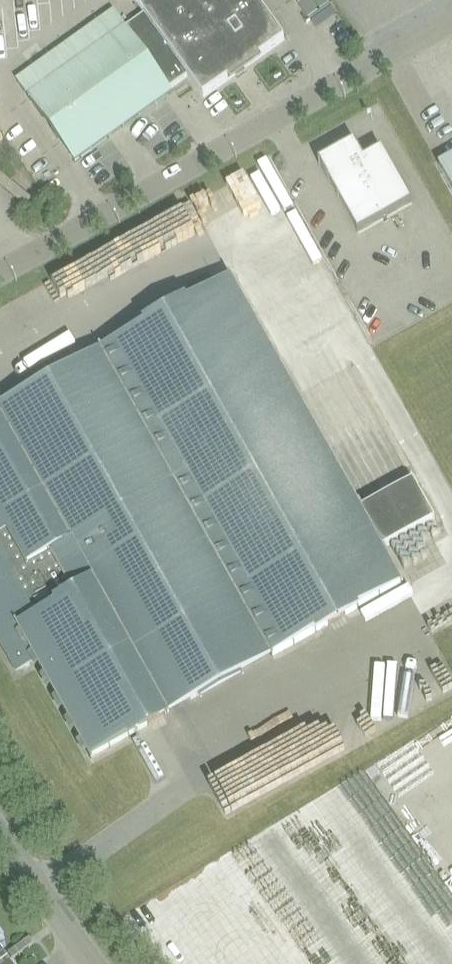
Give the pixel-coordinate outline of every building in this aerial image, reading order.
[(144,15),(28,98),(74,163),(172,93),(170,89),(188,76),(203,98),(234,76),(237,79),(246,72),(244,69),(284,40),(256,0),(133,0),(144,15)] [(354,143),(318,163),(358,234),(412,204),(381,151),(364,160),(354,143)] [(439,165),(451,188),(451,158),(439,165)] [(33,659),(89,759),(167,715),(163,708),(267,650),(271,658),(402,585),(383,550),(436,520),(415,482),(362,511),(232,278),(102,351),(106,359),(2,416),(0,413),(0,642),(16,671),(25,666),(26,668),(30,666),(28,662),(33,659)] [(385,766),(435,835),(451,823),(451,725),(385,766)] [(153,916),(188,963),(308,963),(233,859),(153,916)] [(0,952),(0,963),(9,963),(0,952)]
